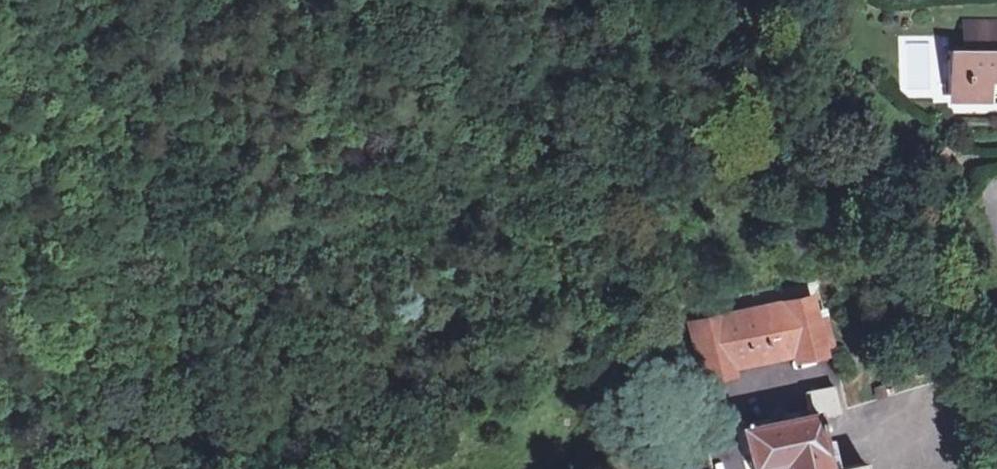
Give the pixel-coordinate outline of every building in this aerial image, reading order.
[(993,84),(993,90),(996,90),(996,16),(970,16),(970,42),(952,41),(952,83),(993,84)] [(704,381),(735,374),(733,365),(791,352),(792,358),(827,350),(825,344),(836,341),(823,291),(684,323),(697,380),(703,378),(704,381)] [(826,445),(821,421),(837,417),(829,388),(809,393),(813,414),(747,431),(756,468),(832,468),(826,445)] [(826,445),(832,468),(859,468),(851,438),(826,445)]
